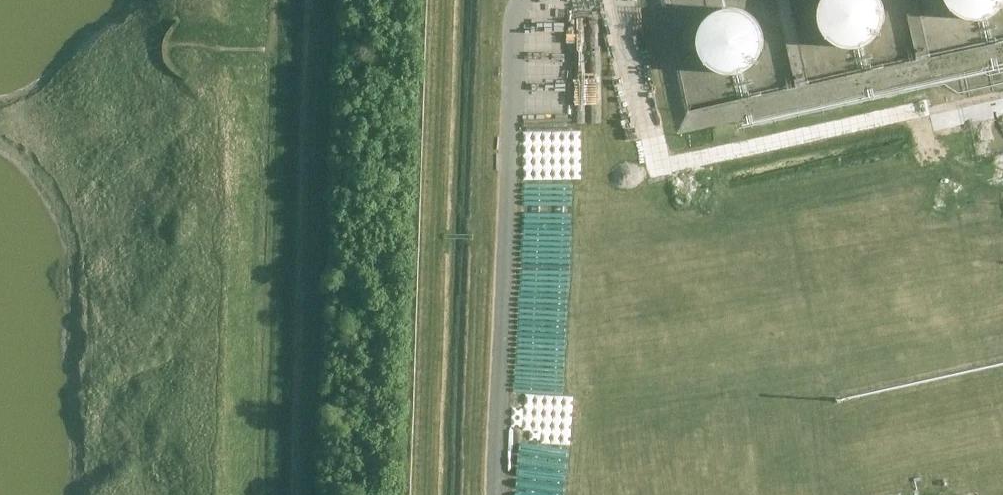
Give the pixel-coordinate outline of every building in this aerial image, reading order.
[(581,110),(604,111),(605,79),(583,79),(581,110)] [(574,230),(573,184),(534,185),(535,231),(574,230)] [(575,452),(527,446),(520,494),(571,494),(572,484),(571,484),(575,452)]
